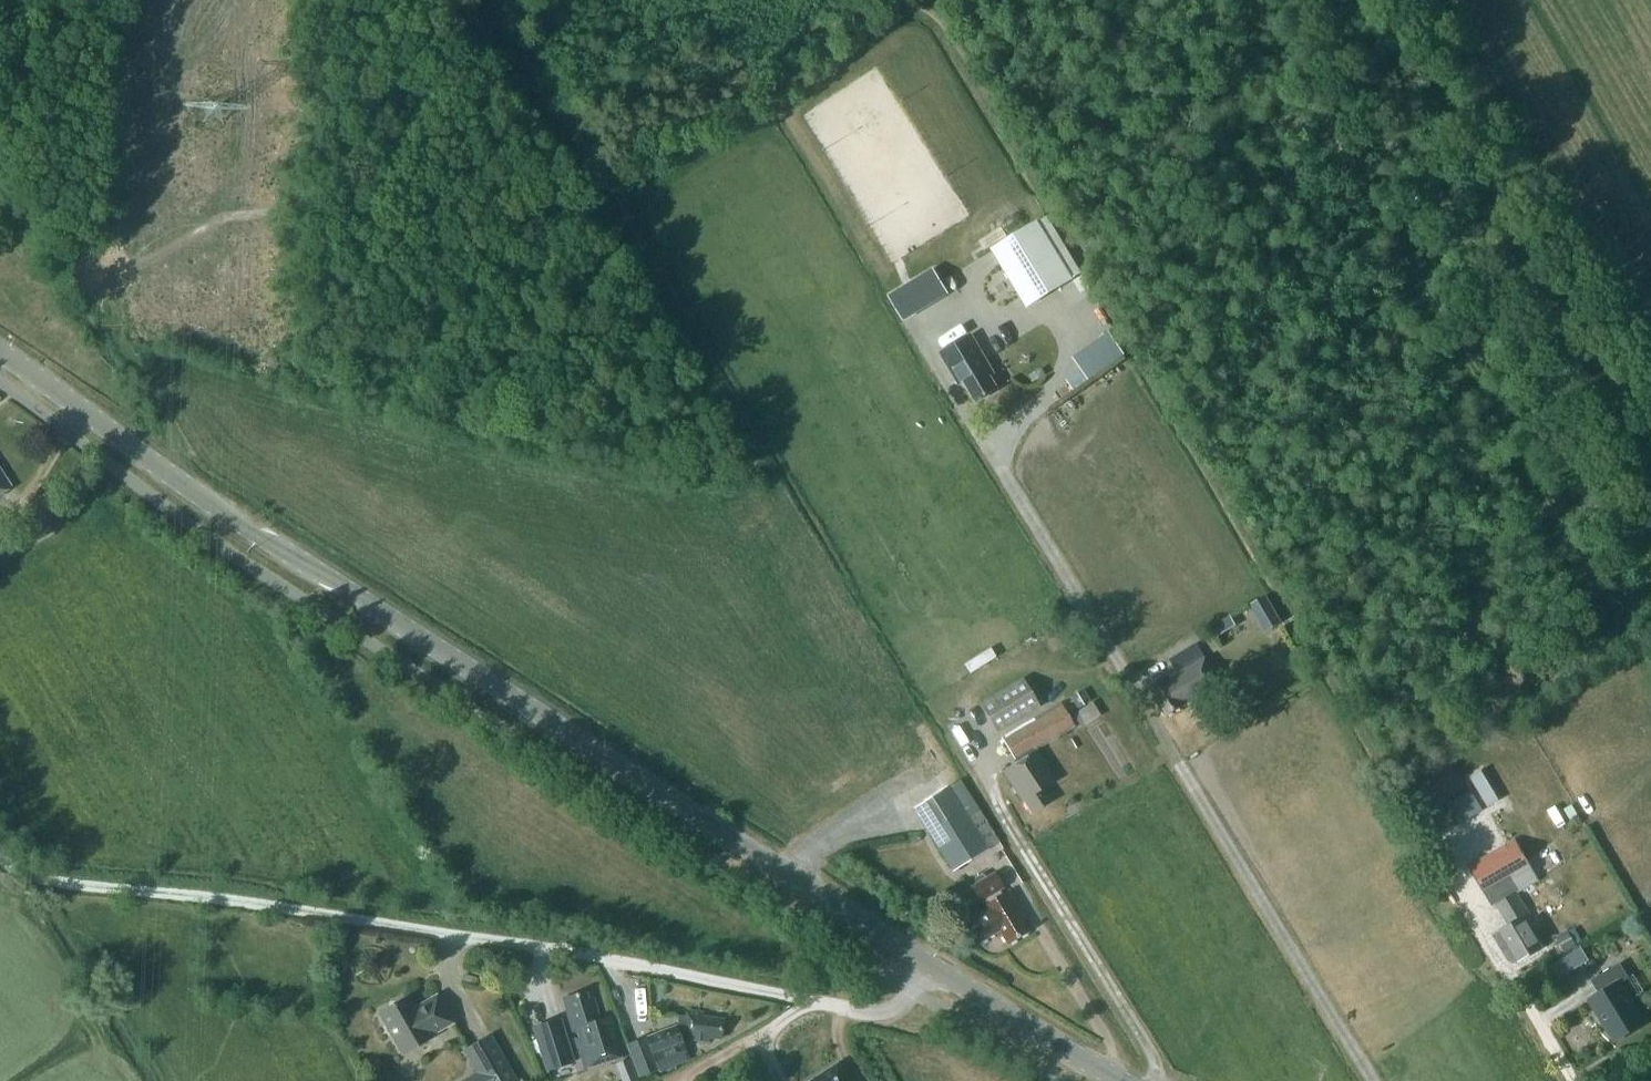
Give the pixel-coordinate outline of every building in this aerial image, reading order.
[(1074,279),(1038,220),(991,249),(1027,308),(1074,279)] [(902,321),(947,294),(933,271),(888,298),(902,321)] [(1079,378),(1119,356),(1105,332),(1066,354),(1079,378)] [(970,337),(944,353),(939,356),(958,387),(963,384),(975,404),(997,391),(990,378),(993,375),(970,337)] [(1118,367),(1105,376),(1108,381),(1122,372),(1118,367)] [(1042,368),(1028,376),(1032,382),(1045,375),(1042,368)] [(0,473),(0,496),(10,489),(0,473)] [(1230,615),(1212,625),(1218,636),(1236,626),(1230,615)] [(1147,688),(1164,716),(1219,683),(1204,658),(1196,663),(1188,649),(1167,661),(1174,672),(1147,688)] [(963,671),(989,658),(985,650),(959,663),(963,671)] [(980,705),(996,733),(1039,707),(1023,680),(980,705)] [(1070,697),(1077,709),(1088,702),(1081,691),(1070,697)] [(1073,714),(1081,727),(1100,716),(1092,703),(1073,714)] [(1059,705),(1002,740),(1017,764),(1004,772),(1021,801),(1023,800),(1031,812),(1050,801),(1042,788),(1054,781),(1036,751),(1074,728),(1059,705)] [(986,849),(947,787),(914,809),(953,871),(986,849)] [(1441,803),(1452,824),(1476,810),(1465,790),(1441,803)] [(1492,936),(1506,961),(1509,963),(1513,964),(1540,948),(1524,919),(1530,915),(1518,894),(1538,882),(1514,840),(1468,867),(1492,908),(1493,907),(1496,912),(1492,915),(1496,922),(1502,919),(1507,928),(1492,936)] [(993,874),(985,879),(981,876),(974,880),(975,885),(971,888),(980,902),(982,900),(985,905),(980,909),(981,911),(965,921),(978,943),(995,932),(996,935),(1000,933),(1007,944),(1027,932),(1020,920),(1024,918),(1008,891),(1001,895),(998,890),(1002,888),(993,874)] [(1567,930),(1556,937),(1565,952),(1576,946),(1567,930)] [(1551,966),(1558,979),(1588,961),(1581,948),(1551,966)] [(1587,1000),(1613,1044),(1643,1026),(1619,984),(1627,979),(1618,964),(1589,981),(1597,994),(1587,1000)] [(563,1000),(584,1071),(623,1059),(611,1019),(599,1023),(593,1002),(588,1003),(585,994),(563,1000)] [(407,998),(378,1014),(402,1056),(430,1040),(429,1037),(451,1023),(436,997),(414,1010),(407,998)] [(704,1020),(705,1016),(690,1013),(689,1020),(679,1018),(678,1028),(648,1039),(661,1074),(677,1067),(673,1057),(686,1052),(680,1035),(686,1035),(685,1042),(711,1047),(711,1041),(722,1043),(725,1024),(704,1020)] [(573,1062),(560,1020),(533,1028),(546,1070),(573,1062)] [(491,1035),(462,1051),(475,1074),(463,1080),(517,1080),(491,1035)] [(626,1047),(639,1079),(655,1072),(642,1040),(626,1047)] [(629,1059),(615,1065),(620,1080),(637,1080),(629,1059)] [(837,1065),(818,1076),(821,1080),(847,1080),(837,1065)]
